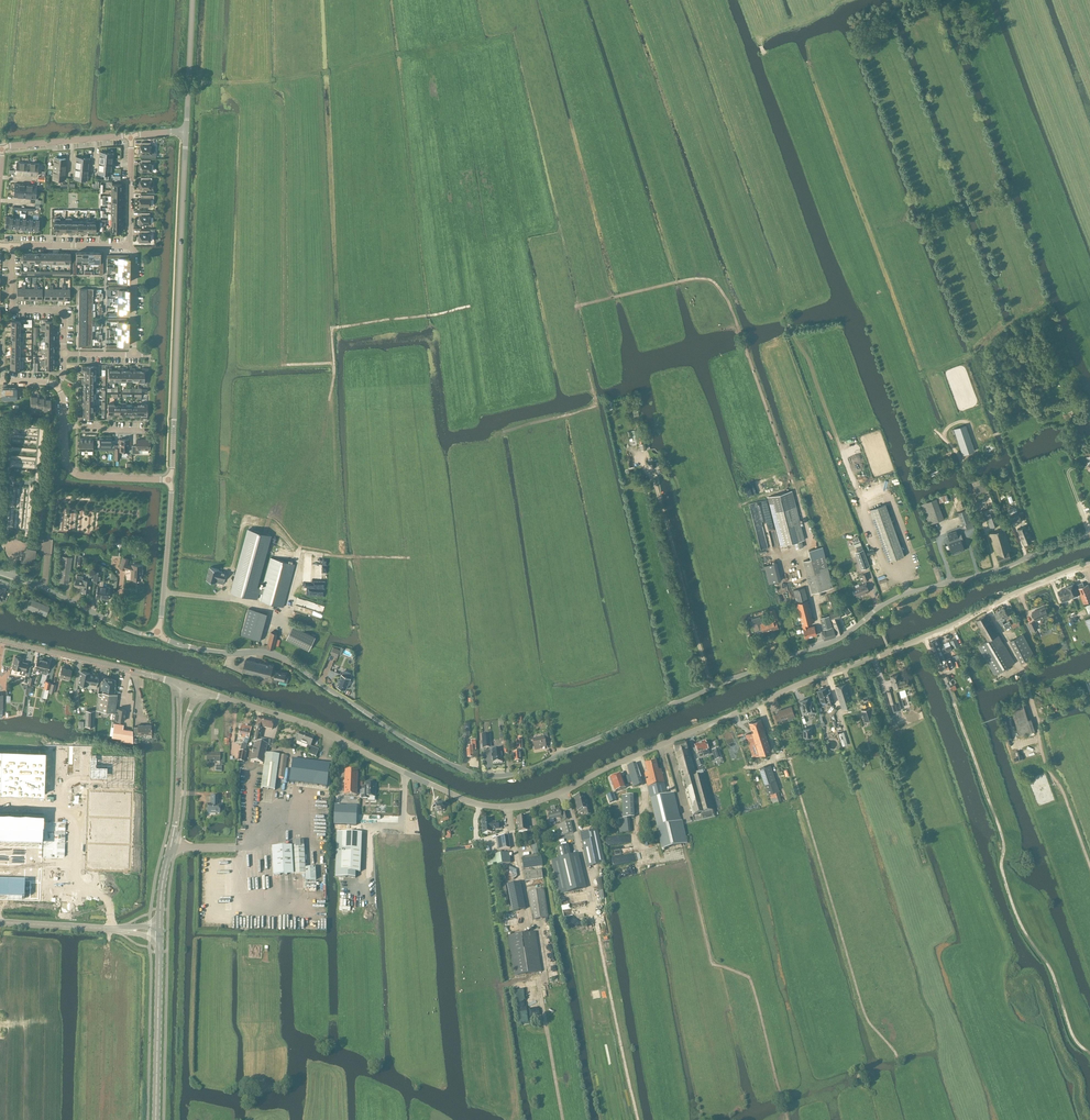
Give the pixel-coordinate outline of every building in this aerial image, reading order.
[(144,142),(144,145),(141,145),(141,148),(139,148),(139,153),(152,153),(152,145),(151,145),(151,142),(142,142),(144,142)] [(66,159),(55,158),(54,169),(65,169),(66,159)] [(139,165),(139,170),(151,170),(152,163),(151,163),(151,159),(142,159),(142,160),(143,160),(143,163),(141,163),(141,165),(139,165)] [(27,163),(16,162),(15,173),(26,174),(27,163)] [(38,164),(27,163),(26,174),(37,175),(38,164)] [(65,169),(54,169),(53,179),(64,180),(65,169)] [(152,181),(152,177),(142,177),(143,177),(143,180),(140,180),(140,183),(139,183),(139,188),(151,188),(151,181),(152,181)] [(140,198),(140,205),(151,206),(151,198),(154,199),(154,195),(142,194),(142,195),(143,195),(143,197),(142,198),(140,198)] [(138,218),(138,223),(151,223),(151,216),(150,216),(150,212),(141,212),(142,212),(142,216),(140,216),(140,218),(138,218)] [(90,221),(90,231),(98,231),(98,228),(96,228),(96,221),(90,221)] [(124,228),(124,225),(112,225),(112,233),(118,233),(118,231),(121,231),(121,228),(124,228)] [(138,241),(150,241),(150,233),(150,230),(141,230),(142,230),(142,233),(139,233),(139,236),(138,236),(138,241)] [(82,262),(82,252),(76,251),(76,255),(74,255),(73,255),(73,273),(77,274),(77,273),(76,273),(76,264),(78,262),(82,262)] [(101,255),(101,252),(94,252),(94,263),(98,263),(100,264),(100,274),(99,274),(103,274),(103,255),(101,255)] [(108,258),(108,257),(117,258),(119,259),(119,264),(130,264),(130,257),(126,257),(126,255),(127,255),(108,254),(108,258)] [(129,282),(129,276),(119,275),(119,280),(117,281),(109,281),(109,284),(126,284),(126,282),(129,282)] [(17,299),(23,300),(23,288),(25,288),(25,286),(22,286),(22,288),(17,288),(17,299)] [(30,288),(30,300),(36,300),(36,288),(38,288),(38,286),(34,286),(34,288),(30,288)] [(45,288),(44,300),(51,300),(51,289),(53,289),(53,286),(50,286),(50,288),(45,288)] [(57,289),(57,300),(64,300),(64,289),(65,289),(65,286),(62,286),(62,289),(57,289)] [(118,295),(129,295),(129,289),(126,289),(126,287),(126,286),(109,286),(109,290),(109,289),(117,289),(118,291),(118,295)] [(129,314),(129,307),(118,307),(118,311),(116,313),(108,313),(108,312),(108,316),(126,316),(125,316),(125,314),(129,314)] [(118,327),(129,327),(129,321),(125,321),(125,319),(126,319),(126,318),(108,318),(108,321),(116,321),(118,323),(118,327)] [(92,347),(92,338),(79,337),(79,345),(82,345),(82,347),(92,347)] [(128,345),(128,339),(118,339),(117,343),(116,345),(107,345),(107,344),(106,344),(106,347),(106,348),(125,348),(125,345),(128,345)] [(94,375),(95,375),(95,366),(82,365),(82,372),(84,372),(84,375),(94,375)] [(138,380),(138,382),(148,382),(148,368),(142,368),(142,370),(139,370),(138,380)] [(20,399),(21,392),(17,392),(17,388),(2,388),(1,399),(16,399),(20,399)] [(138,404),(138,406),(138,415),(141,415),(141,418),(147,418),(147,404),(138,404)] [(965,426),(955,430),(960,446),(971,442),(965,426)] [(92,454),(93,438),(79,438),(79,449),(88,449),(88,454),(92,454)] [(97,440),(97,450),(100,450),(100,447),(111,447),(111,450),(114,450),(114,448),(114,445),(114,441),(111,441),(111,439),(99,438),(99,440),(97,440)] [(123,439),(119,439),(119,448),(115,448),(115,460),(120,460),(120,451),(124,451),(129,451),(129,439),(123,439)] [(132,453),(135,453),(134,455),(137,455),(137,453),(139,453),(139,449),(142,450),(142,453),(148,453),(148,445),(150,445),(150,439),(144,439),(144,440),(136,440),(136,446),(132,446),(132,453)] [(971,442),(960,446),(963,454),(973,451),(971,442)] [(656,465),(657,465),(656,459),(653,460),(653,459),(647,460),(648,468),(656,467),(656,465)] [(795,505),(791,491),(768,496),(772,511),(781,545),(794,542),(796,548),(803,547),(801,540),(804,539),(795,505)] [(943,519),(936,499),(919,505),(927,525),(943,519)] [(904,555),(885,504),(869,509),(888,561),(904,555)] [(958,512),(963,525),(972,521),(968,509),(958,512)] [(989,527),(1000,524),(995,511),(994,511),(985,514),(989,527)] [(1018,514),(1017,511),(1010,514),(1011,517),(1010,517),(1013,525),(1019,523),(1019,522),(1022,521),(1019,514),(1018,514)] [(1024,545),(1032,541),(1025,525),(1017,529),(1024,545)] [(1008,551),(1011,550),(1004,528),(989,533),(992,541),(999,561),(1010,557),(1008,551)] [(258,599),(259,593),(260,592),(261,588),(256,586),(270,535),(249,529),(232,591),(232,592),(257,599),(258,599)] [(949,543),(948,544),(949,549),(951,548),(953,553),(954,553),(955,554),(959,552),(958,551),(964,549),(962,544),(964,543),(962,539),(961,539),(960,537),(958,537),(956,531),(948,534),(950,540),(948,541),(949,543)] [(981,545),(987,542),(985,536),(979,538),(981,545)] [(980,555),(987,553),(984,544),(977,546),(980,555)] [(822,546),(809,550),(811,559),(817,557),(825,555),(822,546)] [(35,558),(36,549),(27,549),(21,554),(21,563),(29,563),(35,558)] [(855,552),(861,569),(869,567),(863,549),(855,552)] [(812,592),(833,587),(825,555),(817,557),(811,559),(803,560),(812,592)] [(68,583),(72,557),(61,556),(58,583),(68,583)] [(142,573),(142,572),(141,571),(142,566),(132,565),(132,566),(126,564),(128,559),(123,558),(119,568),(124,570),(125,569),(131,571),(131,579),(141,580),(141,574),(142,573)] [(283,607),(295,565),(271,558),(263,588),(261,588),(260,592),(259,593),(261,594),(259,601),(283,607)] [(776,563),(763,566),(767,583),(780,580),(776,563)] [(210,568),(207,580),(217,583),(218,578),(225,580),(227,573),(220,571),(210,568)] [(93,581),(93,582),(99,583),(98,586),(97,586),(96,597),(108,599),(110,588),(102,587),(103,580),(100,579),(101,572),(95,571),(94,574),(93,581)] [(91,581),(93,581),(94,574),(91,574),(91,580),(82,579),(82,576),(76,576),(76,580),(75,580),(74,587),(81,587),(80,591),(89,592),(91,581)] [(1069,585),(1074,596),(1080,594),(1084,604),(1087,603),(1087,604),(1086,604),(1089,612),(1089,611),(1089,590),(1088,584),(1084,586),(1083,582),(1076,585),(1075,583),(1069,585)] [(857,596),(869,591),(866,583),(854,588),(857,596)] [(1074,596),(1069,585),(1066,586),(1066,588),(1058,591),(1062,602),(1071,599),(1070,597),(1074,596)] [(806,637),(816,635),(814,626),(808,627),(807,623),(814,622),(813,618),(812,618),(805,587),(794,590),(806,637)] [(829,596),(832,607),(839,605),(835,594),(829,596)] [(45,615),(49,607),(30,599),(30,601),(26,599),(21,609),(27,612),(29,608),(45,615)] [(1037,620),(1048,615),(1044,607),(1033,612),(1037,620)] [(999,621),(1009,616),(1004,608),(995,613),(999,621)] [(267,614),(249,609),(241,635),(260,640),(267,614)] [(769,610),(772,619),(762,623),(760,616),(752,619),(753,624),(757,623),(760,630),(763,629),(764,633),(778,628),(775,619),(778,618),(775,609),(769,610)] [(838,621),(837,618),(841,617),(839,611),(830,614),(832,620),(833,620),(834,622),(833,623),(837,634),(843,632),(839,621),(838,621)] [(979,645),(984,655),(995,674),(1015,663),(987,614),(976,620),(987,640),(979,645)] [(829,615),(820,618),(823,629),(832,627),(829,615)] [(315,637),(293,626),(286,639),(309,650),(315,637)] [(824,640),(836,636),(833,627),(821,632),(824,640)] [(271,632),(267,648),(273,649),(277,634),(271,632)] [(1010,641),(1018,655),(1022,663),(1034,656),(1023,634),(1010,641)] [(945,647),(944,645),(940,646),(937,639),(930,643),(933,652),(944,648),(945,647)] [(957,639),(951,641),(953,648),(960,645),(957,639)] [(951,645),(933,652),(936,657),(944,654),(943,653),(953,650),(951,645)] [(330,654),(333,655),(336,656),(336,655),(339,649),(333,646),(330,654)] [(951,657),(946,659),(944,654),(936,657),(938,663),(942,661),(943,664),(944,663),(946,669),(954,665),(951,657)] [(23,658),(21,658),(21,657),(20,657),(20,656),(19,656),(18,656),(17,656),(17,657),(15,656),(12,668),(20,670),(20,668),(25,669),(27,663),(22,662),(23,658)] [(37,669),(41,670),(44,657),(40,656),(40,658),(37,657),(34,668),(33,670),(36,671),(37,669)] [(44,657),(41,670),(44,670),(44,673),(47,674),(48,671),(47,671),(50,660),(48,660),(48,658),(44,657)] [(246,659),(243,672),(270,679),(271,674),(272,671),(273,666),(260,662),(246,659)] [(59,676),(69,678),(71,670),(62,667),(59,676)] [(87,685),(89,674),(90,672),(81,670),(80,671),(81,671),(78,683),(87,685)] [(272,671),(271,674),(274,675),(274,678),(275,678),(274,679),(272,679),(272,682),(277,683),(278,680),(276,679),(277,678),(280,679),(279,680),(287,682),(288,677),(285,677),(285,674),(275,671),(275,672),(272,671)] [(342,674),(340,679),(338,678),(337,681),(338,681),(337,685),(346,689),(348,683),(349,684),(351,680),(350,680),(352,674),(345,671),(344,673),(343,672),(342,674)] [(98,675),(89,674),(87,685),(92,686),(92,687),(96,688),(98,675)] [(904,688),(910,686),(908,677),(900,679),(899,674),(891,676),(894,689),(904,686),(904,688)] [(103,682),(101,689),(103,689),(102,692),(107,693),(110,678),(105,677),(104,682),(103,682)] [(110,678),(107,693),(113,694),(113,690),(114,691),(116,684),(114,683),(115,679),(110,678)] [(842,708),(852,705),(846,683),(835,686),(842,708)] [(827,704),(834,702),(832,695),(828,696),(826,688),(818,691),(821,702),(826,700),(827,704)] [(893,690),(888,691),(894,712),(901,710),(895,690),(893,690)] [(97,703),(96,709),(113,712),(112,719),(117,720),(123,721),(124,718),(125,718),(125,715),(124,714),(125,709),(118,708),(118,709),(115,709),(117,698),(117,694),(113,694),(107,693),(102,692),(101,695),(98,695),(97,703)] [(800,701),(804,712),(809,711),(810,714),(816,712),(812,701),(809,702),(808,698),(800,701)] [(61,717),(63,706),(53,704),(52,708),(49,707),(48,710),(51,711),(51,715),(61,717)] [(778,710),(779,713),(775,714),(778,723),(782,722),(781,719),(785,718),(785,717),(787,716),(789,720),(792,719),(792,717),(794,716),(791,706),(778,710)] [(865,721),(874,718),(870,707),(862,710),(865,721)] [(94,726),(95,711),(86,710),(86,726),(94,726)] [(253,742),(255,743),(259,743),(260,738),(263,727),(262,727),(264,718),(259,717),(257,726),(253,742)] [(262,727),(263,727),(272,729),(274,720),(268,719),(267,718),(265,718),(264,718),(262,727)] [(753,756),(771,750),(761,718),(749,722),(752,732),(746,734),(753,756)] [(114,723),(112,736),(121,738),(121,740),(126,741),(133,742),(132,730),(128,729),(123,729),(123,725),(114,723)] [(138,726),(134,727),(134,734),(138,734),(147,734),(151,734),(151,732),(151,724),(138,725),(138,726)] [(239,737),(245,739),(243,745),(247,746),(248,740),(251,728),(241,725),(239,737)] [(803,728),(803,736),(811,736),(811,727),(803,728)] [(310,751),(308,754),(316,757),(319,750),(310,746),(313,737),(305,734),(304,732),(298,734),(298,736),(297,741),(307,746),(306,749),(310,751)] [(482,735),(483,748),(491,748),(490,734),(482,735)] [(545,743),(549,743),(547,734),(543,735),(544,737),(533,739),(535,750),(540,749),(539,748),(546,747),(545,743)] [(514,752),(511,753),(512,758),(514,758),(514,761),(521,761),(520,752),(520,750),(524,749),(523,740),(522,740),(522,739),(521,738),(518,739),(517,740),(517,741),(516,741),(517,747),(517,752),(514,752)] [(473,750),(476,750),(476,740),(471,741),(471,743),(469,743),(469,746),(468,746),(468,747),(467,747),(468,758),(473,757),(473,750)] [(701,743),(695,746),(698,754),(702,752),(704,756),(710,754),(705,742),(704,742),(703,741),(701,742),(701,743)] [(263,764),(267,745),(259,743),(255,743),(251,761),(263,764)] [(691,816),(714,810),(704,774),(696,777),(690,754),(689,755),(686,744),(674,747),(691,816)] [(492,750),(493,763),(502,763),(501,747),(495,747),(495,750),(492,750)] [(0,749),(0,790),(48,790),(48,749),(0,749)] [(237,761),(244,762),(246,753),(242,752),(240,752),(237,761)] [(134,754),(83,754),(83,771),(120,771),(120,778),(134,778),(134,754)] [(207,754),(207,762),(219,762),(219,757),(219,754),(207,754)] [(279,756),(266,754),(261,789),(274,790),(279,756)] [(286,757),(280,756),(278,777),(284,778),(286,757)] [(292,759),(289,781),(327,786),(330,764),(292,759)] [(647,773),(644,774),(664,849),(686,843),(685,836),(674,793),(667,794),(661,769),(658,770),(656,761),(645,763),(647,773)] [(630,775),(632,782),(634,788),(643,785),(643,781),(636,764),(627,767),(630,775)] [(778,790),(779,790),(771,765),(760,768),(765,783),(768,793),(769,793),(773,804),(782,801),(778,790)] [(344,795),(348,795),(357,796),(358,771),(346,770),(344,795)] [(616,792),(626,788),(621,774),(610,778),(616,792)] [(375,797),(376,783),(366,783),(366,787),(362,787),(362,799),(366,799),(366,797),(375,797)] [(90,792),(86,901),(132,902),(132,872),(128,872),(130,795),(90,792)] [(574,798),(578,811),(585,810),(586,815),(591,814),(587,802),(586,802),(584,795),(574,798)] [(211,804),(208,804),(207,813),(211,813),(211,814),(215,814),(215,813),(219,813),(220,804),(218,804),(219,796),(211,796),(211,804)] [(443,807),(444,803),(436,802),(436,805),(434,805),(434,808),(436,809),(435,810),(443,811),(444,811),(445,807),(443,807)] [(336,805),(335,824),(356,825),(357,813),(357,806),(336,805)] [(550,820),(560,817),(561,821),(568,819),(566,812),(561,814),(559,807),(547,811),(550,820)] [(0,809),(0,889),(47,889),(47,809),(0,809)] [(528,836),(532,836),(532,827),(528,827),(526,817),(517,817),(519,831),(528,830),(528,836)] [(618,819),(620,833),(631,832),(630,818),(618,819)] [(492,830),(499,829),(498,822),(491,823),(491,819),(482,820),(483,833),(492,832),(492,830)] [(561,836),(573,833),(571,822),(558,825),(561,836)] [(587,867),(604,863),(597,830),(580,833),(587,867)] [(355,878),(356,872),(360,872),(362,833),(337,832),(335,877),(355,878)] [(508,836),(495,838),(497,850),(510,848),(508,836)] [(316,867),(305,868),(304,841),(293,841),(294,874),(306,874),(306,880),(316,880),(316,867)] [(568,845),(557,848),(568,892),(586,888),(578,854),(570,856),(568,845)] [(294,874),(292,846),(272,848),(274,876),(294,874)] [(509,853),(492,855),(487,856),(489,866),(493,865),(511,863),(509,853)] [(541,857),(522,860),(524,869),(542,866),(543,866),(541,857)] [(542,869),(524,871),(526,881),(543,878),(542,869)] [(513,912),(525,909),(520,882),(507,885),(513,912)] [(533,920),(548,917),(544,889),(529,891),(533,920)] [(514,976),(542,971),(536,932),(508,936),(514,976)]
